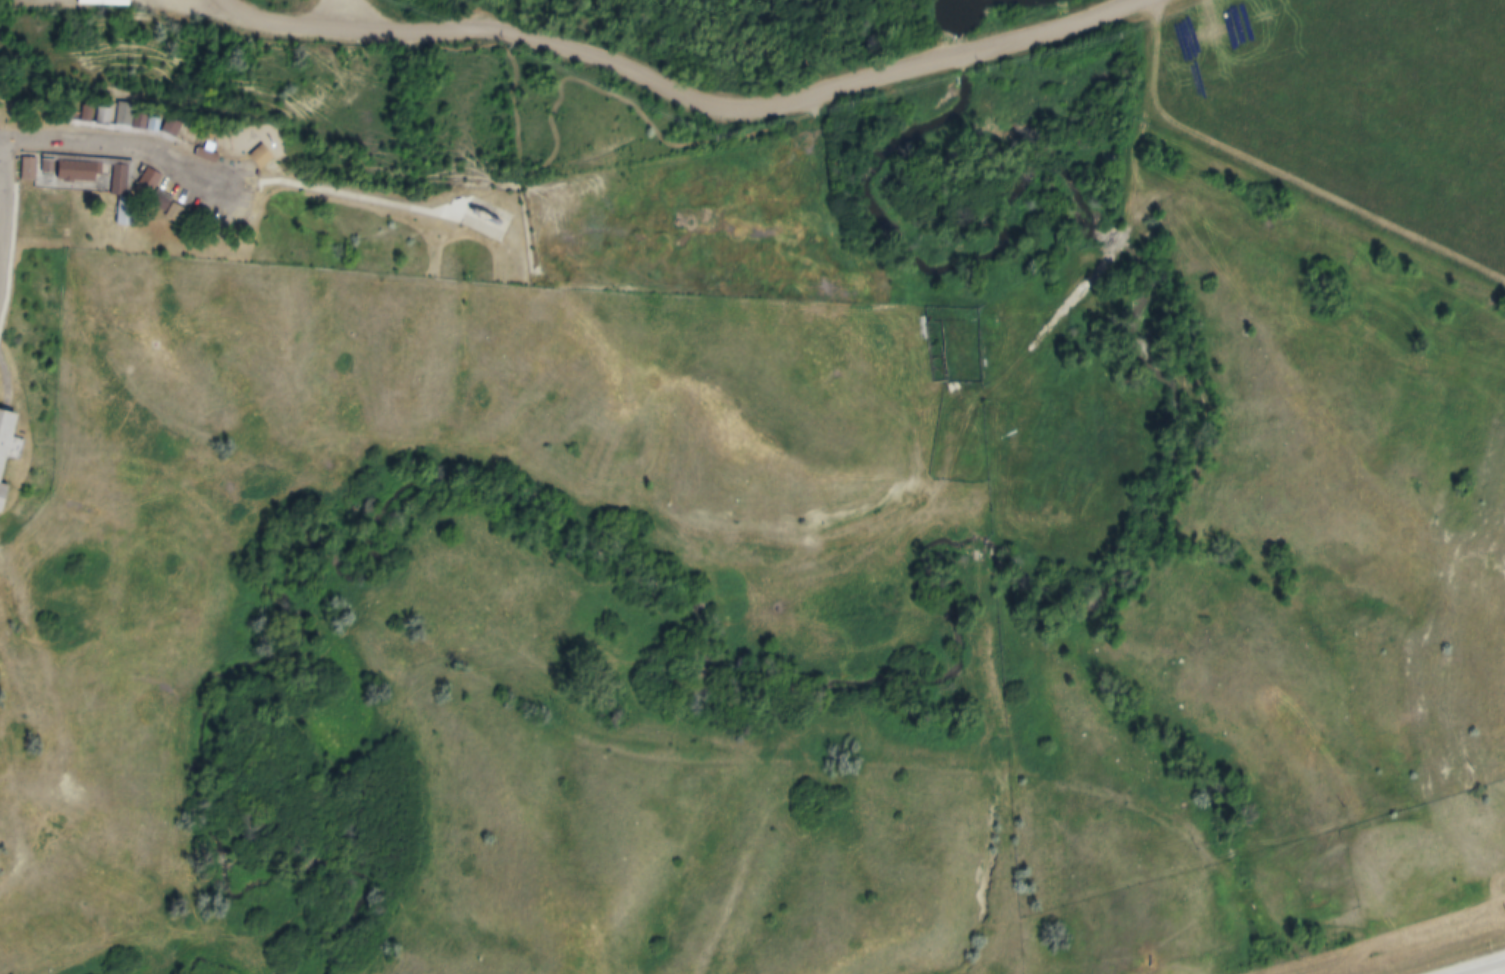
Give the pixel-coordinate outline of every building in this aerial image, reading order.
[(99,102),(115,103),(115,126),(98,126),(99,102)] [(65,105),(75,105),(75,122),(65,121),(65,105)] [(79,107),(93,108),(92,123),(78,122),(79,107)] [(115,114),(129,114),(129,129),(115,128),(115,114)] [(130,117),(142,117),(142,131),(130,131),(130,117)] [(147,118),(163,124),(158,137),(143,132),(147,118)] [(242,144),(254,156),(243,168),(230,157),(242,144)] [(181,148),(201,155),(198,163),(178,156),(181,148)] [(47,159),(91,163),(90,174),(83,173),(83,180),(45,177),(47,159)] [(101,164),(113,165),(112,194),(100,194),(101,164)] [(133,170),(149,178),(141,193),(125,184),(133,170)] [(144,193),(161,201),(156,211),(139,203),(144,193)] [(16,520),(0,515),(0,414),(2,406),(33,414),(28,435),(24,450),(22,456),(16,482),(26,485),(16,520)]
